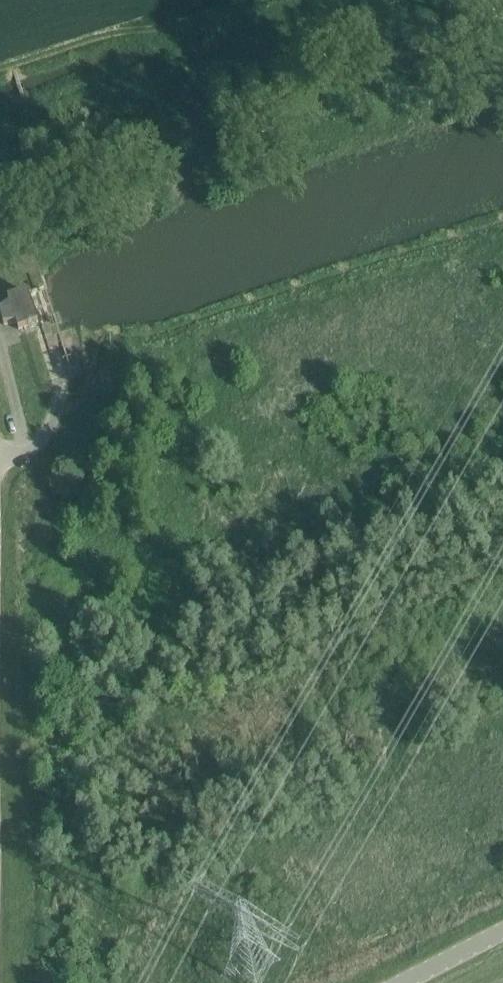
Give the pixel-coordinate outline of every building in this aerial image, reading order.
[(18,324),(20,331),(40,324),(30,292),(10,298),(12,305),(1,312),(2,314),(5,323),(5,325),(18,324)]
